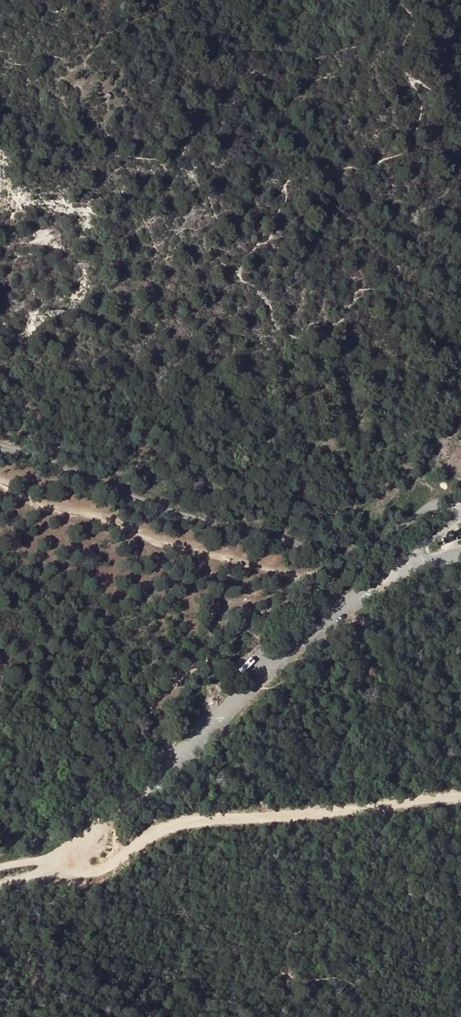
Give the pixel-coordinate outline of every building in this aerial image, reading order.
[(447,535),(440,538),(442,545),(450,543),(447,535)]
